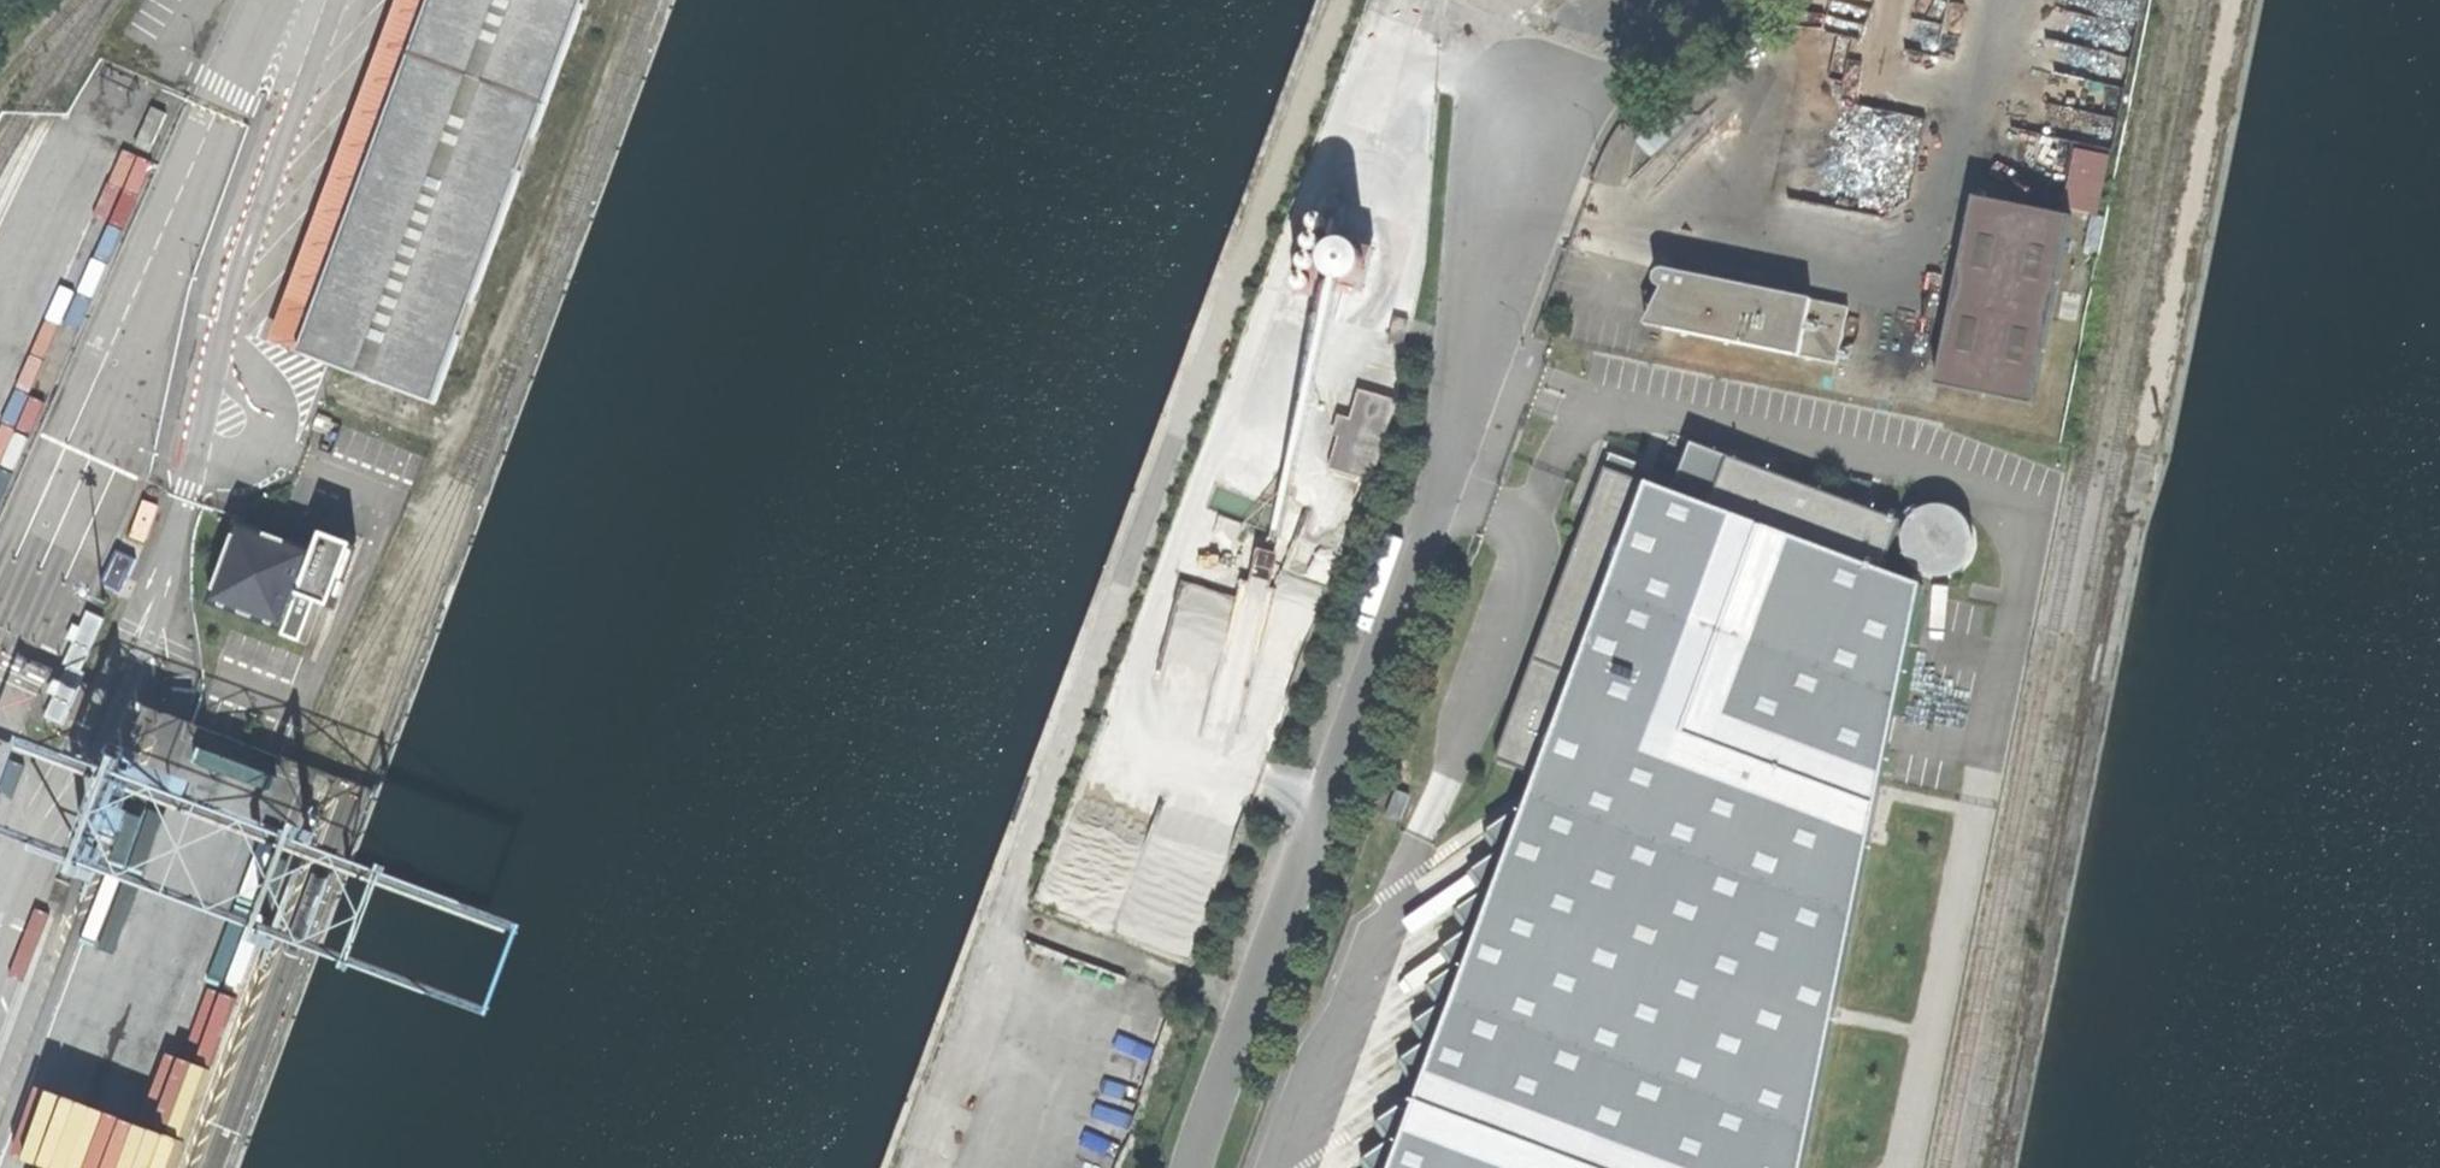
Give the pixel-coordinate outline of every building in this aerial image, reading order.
[(301,362),(435,411),(588,0),(436,0),(301,362)] [(1936,385),(2032,405),(2072,216),(1977,196),(1936,385)] [(1320,282),(1364,293),(1376,249),(1332,239),(1336,220),(1318,215),(1297,292),(1315,297),(1320,282)] [(1643,324),(1837,364),(1849,308),(1667,268),(1662,268),(1652,274),(1652,279),(1656,286),(1660,289),(1643,324)] [(1410,320),(1396,316),(1389,344),(1403,347),(1410,320)] [(1355,389),(1350,416),(1337,414),(1328,469),(1379,476),(1391,395),(1355,389)] [(1906,584),(1626,482),(1371,1167),(1785,1167),(1906,584)] [(159,506),(144,501),(131,536),(146,542),(159,506)] [(215,603),(291,632),(302,601),(312,605),(327,559),(319,556),(320,551),(245,523),(215,603)] [(105,619),(88,612),(65,664),(69,665),(46,717),(62,725),(84,673),(81,671),(105,619)]
